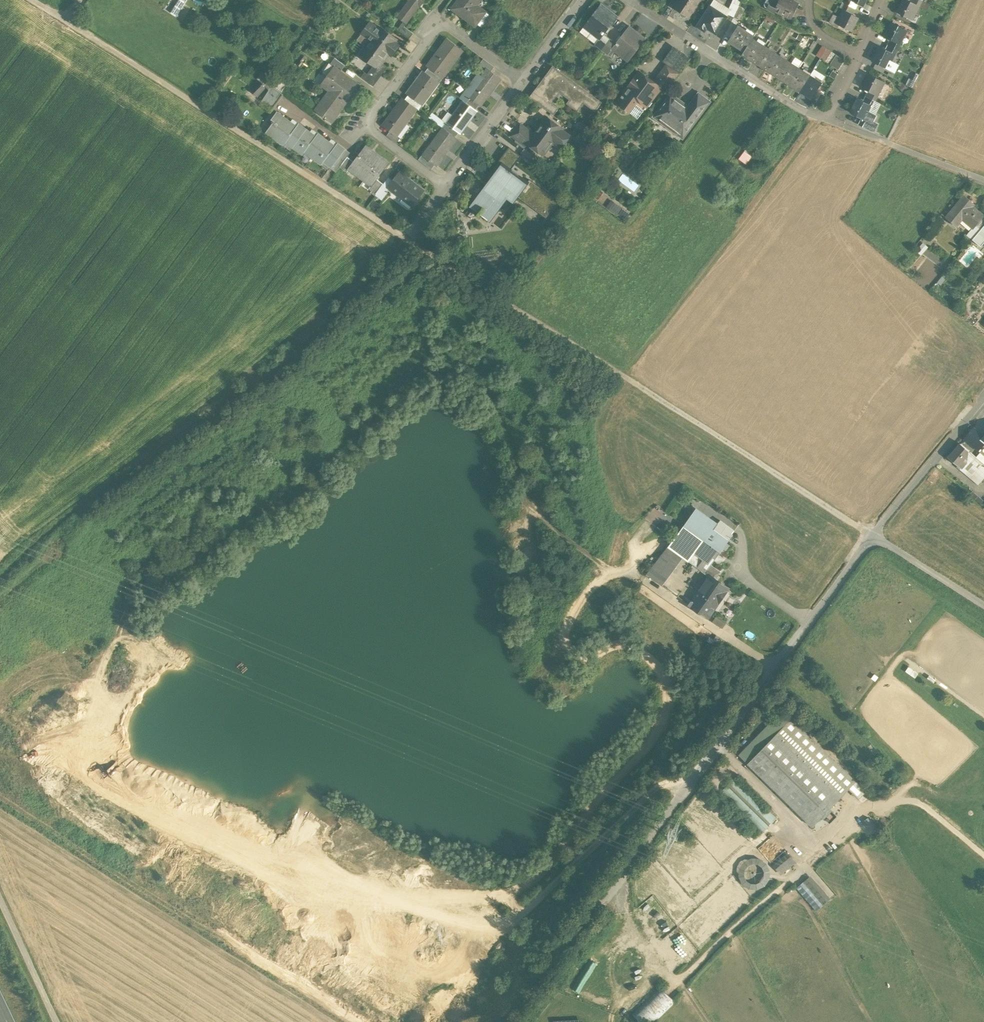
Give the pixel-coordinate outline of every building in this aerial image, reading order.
[(404,11),(403,10),(398,17),(404,21),(407,24),(408,24),(413,17),(411,16),(418,7),(419,8),(425,0),(410,0),(411,1),(404,11)] [(452,9),(476,26),(477,24),(486,12),(476,4),(479,0),(459,0),(452,9)] [(673,7),(688,17),(699,0),(678,0),(673,7)] [(791,0),(766,0),(764,5),(765,7),(767,8),(767,9),(771,12),(772,10),(775,12),(775,11),(791,19),(799,4),(791,0)] [(850,0),(848,0),(846,4),(855,9),(858,4),(850,0)] [(907,0),(903,0),(897,12),(910,18),(913,12),(915,14),(919,6),(910,1),(907,0)] [(727,13),(726,13),(727,14),(733,17),(738,6),(732,3),(727,13)] [(617,17),(601,4),(584,27),(599,39),(600,39),(603,35),(617,17)] [(727,13),(712,4),(710,6),(697,26),(704,31),(706,28),(716,34),(727,17),(726,16),(727,14),(726,13),(727,13)] [(855,9),(846,4),(843,10),(853,15),(855,9)] [(745,9),(738,6),(733,17),(739,20),(745,9)] [(180,11),(174,7),(170,13),(176,17),(180,11)] [(853,15),(843,10),(839,17),(836,23),(839,25),(851,31),(857,17),(853,15)] [(486,12),(477,24),(483,28),(492,16),(486,12)] [(839,17),(833,14),(829,22),(838,27),(839,25),(836,23),(839,17)] [(775,20),(767,15),(765,19),(772,24),(775,20)] [(414,34),(405,27),(407,24),(404,21),(398,30),(410,39),(414,34)] [(380,29),(371,23),(362,34),(372,41),(361,55),(374,65),(371,68),(381,76),(388,67),(383,63),(385,60),(382,58),(387,52),(391,56),(399,44),(396,41),(397,39),(381,27),(380,29)] [(904,29),(892,23),(885,36),(890,39),(900,44),(904,36),(901,35),(904,29)] [(616,44),(612,49),(628,61),(645,39),(630,26),(616,44)] [(754,36),(738,26),(728,41),(744,51),(752,39),(754,36)] [(603,35),(600,39),(599,39),(595,44),(602,49),(609,39),(603,35)] [(447,39),(427,66),(428,68),(440,75),(443,77),(463,51),(447,39)] [(609,39),(602,49),(609,54),(612,49),(616,44),(609,39)] [(764,46),(752,39),(744,51),(742,55),(753,62),(764,46)] [(900,44),(890,39),(887,45),(897,50),(900,44)] [(897,50),(887,45),(885,50),(894,55),(897,50)] [(775,53),(764,46),(753,62),(765,70),(775,53)] [(827,49),(822,46),(816,55),(821,58),(827,49)] [(885,50),(879,47),(873,60),(885,67),(888,61),(891,62),(894,55),(885,50)] [(827,49),(821,58),(825,61),(832,52),(827,49)] [(832,52),(825,61),(830,64),(836,55),(832,52)] [(787,61),(775,53),(765,70),(776,77),(787,61)] [(844,60),(836,55),(830,64),(830,65),(838,70),(844,60)] [(334,57),(330,63),(334,66),(341,71),(345,65),(334,57)] [(494,67),(483,59),(479,64),(487,69),(491,72),(494,67)] [(798,68),(787,61),(776,77),(788,84),(798,68)] [(653,82),(660,88),(663,85),(668,88),(678,74),(666,65),(653,82)] [(345,77),(339,73),(341,71),(334,66),(322,82),(334,91),(332,93),(346,103),(347,101),(349,102),(361,86),(354,80),(351,84),(344,78),(345,77)] [(381,76),(371,68),(367,74),(364,72),(361,77),(373,86),(381,76)] [(440,75),(428,68),(425,72),(437,81),(439,83),(443,77),(440,75)] [(810,75),(798,68),(788,84),(800,92),(810,75)] [(487,69),(481,76),(478,74),(464,94),(479,105),(480,106),(501,79),(491,72),(487,69)] [(548,79),(546,77),(538,87),(540,89),(533,99),(553,114),(558,108),(550,102),(560,88),(572,97),(567,104),(575,110),(582,101),(594,111),(600,103),(555,70),(548,79)] [(423,71),(406,94),(408,95),(420,104),(421,103),(423,105),(439,83),(437,81),(425,72),(423,71)] [(647,77),(640,71),(635,78),(634,78),(628,86),(629,86),(625,91),(626,92),(623,96),(622,95),(621,97),(622,97),(617,104),(629,112),(635,104),(644,110),(660,88),(653,82),(647,77)] [(821,83),(810,75),(800,92),(811,99),(821,83)] [(882,82),(870,75),(863,89),(868,91),(878,96),(882,88),(879,87),(882,82)] [(258,94),(265,86),(259,81),(252,88),(258,94)] [(272,86),(265,96),(277,104),(283,94),(272,86)] [(878,96),(868,91),(866,96),(875,101),(878,96)] [(346,103),(332,93),(325,103),(321,100),(314,110),(332,123),(337,116),(337,115),(346,103)] [(479,105),(464,94),(460,99),(463,101),(475,110),(479,105)] [(709,102),(698,94),(688,108),(687,109),(698,117),(709,102)] [(420,104),(408,95),(405,100),(417,108),(417,109),(419,110),(423,105),(421,103),(420,104)] [(688,108),(671,95),(665,102),(664,101),(662,104),(663,105),(654,117),(683,138),(698,117),(687,109),(688,108)] [(277,104),(265,96),(262,101),(273,109),(277,104)] [(866,96),(863,102),(872,107),(875,101),(866,96)] [(403,98),(383,126),(390,131),(397,136),(397,135),(417,109),(417,108),(405,100),(403,98)] [(872,107),(863,102),(857,99),(851,113),(861,118),(865,120),(869,113),(872,107)] [(463,101),(452,116),(450,114),(445,121),(444,121),(448,124),(459,132),(460,133),(477,111),(475,110),(463,101)] [(296,126),(278,112),(272,120),(273,120),(272,122),(274,124),(268,133),(291,150),(293,147),(306,129),(299,123),(296,126)] [(869,113),(865,120),(861,118),(858,124),(874,132),(878,124),(873,122),(876,117),(869,113)] [(562,129),(546,117),(533,135),(530,133),(522,144),(525,146),(527,144),(542,155),(553,140),(561,146),(569,136),(561,130),(562,129)] [(459,132),(448,124),(445,129),(455,137),(459,132)] [(530,133),(519,125),(512,136),(522,144),(530,133)] [(445,129),(443,128),(429,147),(431,148),(425,157),(435,164),(437,166),(457,138),(445,129)] [(316,136),(306,129),(293,147),(310,159),(312,157),(325,139),(318,134),(316,136)] [(397,136),(390,131),(387,136),(397,143),(400,138),(397,135),(397,136)] [(335,146),(325,139),(312,157),(329,170),(330,168),(346,149),(338,143),(335,146)] [(380,158),(365,147),(354,162),(349,169),(371,185),(372,185),(377,179),(388,163),(381,157),(380,158)] [(509,147),(498,162),(509,171),(511,169),(521,156),(509,147)] [(748,147),(743,154),(750,158),(755,152),(748,147)] [(346,149),(330,168),(336,172),(347,156),(350,153),(346,149)] [(746,164),(750,158),(743,154),(740,159),(746,164)] [(354,162),(347,156),(340,166),(347,172),(349,169),(354,162)] [(435,164),(425,157),(421,161),(431,169),(435,164)] [(498,162),(483,182),(487,184),(471,206),(481,214),(489,220),(510,191),(546,218),(558,201),(529,179),(528,181),(511,169),(509,171),(498,162)] [(423,190),(412,181),(411,183),(398,174),(393,180),(388,188),(389,188),(397,195),(401,190),(404,192),(402,196),(413,204),(423,190)] [(384,183),(381,188),(386,192),(389,188),(388,188),(393,180),(389,177),(384,183)] [(377,179),(372,185),(371,185),(369,188),(376,194),(381,188),(384,183),(377,179)] [(983,215),(969,203),(972,201),(965,195),(946,218),(956,226),(962,219),(973,228),(975,225),(983,215)] [(612,200),(608,207),(617,213),(622,206),(612,200)] [(973,228),(967,235),(972,240),(980,230),(975,225),(973,228)] [(972,240),(977,244),(983,235),(983,233),(980,230),(972,240)] [(974,428),(965,439),(978,449),(983,442),(983,441),(982,440),(983,437),(983,436),(974,428)] [(973,455),(960,444),(949,457),(958,465),(960,463),(964,465),(973,455)] [(973,455),(964,465),(960,463),(958,465),(961,468),(959,470),(978,485),(983,478),(983,464),(973,455)] [(714,527),(693,512),(668,546),(683,557),(697,567),(702,559),(710,565),(710,564),(728,539),(732,534),(718,524),(717,523),(714,527)] [(734,530),(720,520),(718,524),(732,534),(734,530)] [(535,548),(533,539),(520,543),(522,552),(535,548)] [(668,546),(647,574),(663,584),(683,557),(668,546)] [(702,559),(697,567),(710,576),(710,575),(715,578),(720,571),(710,564),(710,565),(702,559)] [(710,576),(690,604),(708,617),(728,588),(715,578),(710,575),(710,576)] [(724,626),(726,621),(716,617),(714,622),(724,626)] [(768,705),(763,702),(757,709),(762,713),(768,705)] [(783,710),(739,755),(747,763),(776,734),(791,718),(783,710)] [(856,782),(791,718),(776,734),(841,798),(849,789),(856,782)] [(776,734),(747,763),(812,827),(841,798),(776,734)] [(777,818),(735,777),(720,792),(762,833),(777,818)] [(856,782),(849,789),(858,797),(865,790),(856,782)] [(788,854),(774,865),(781,874),(795,862),(788,854)] [(771,860),(742,858),(741,886),(769,888),(771,860)] [(828,901),(808,878),(804,881),(823,904),(824,905),(828,901)] [(823,904),(804,881),(797,887),(817,910),(823,904)] [(632,1014),(640,1021),(655,1021),(676,1002),(660,986),(632,1014)]
